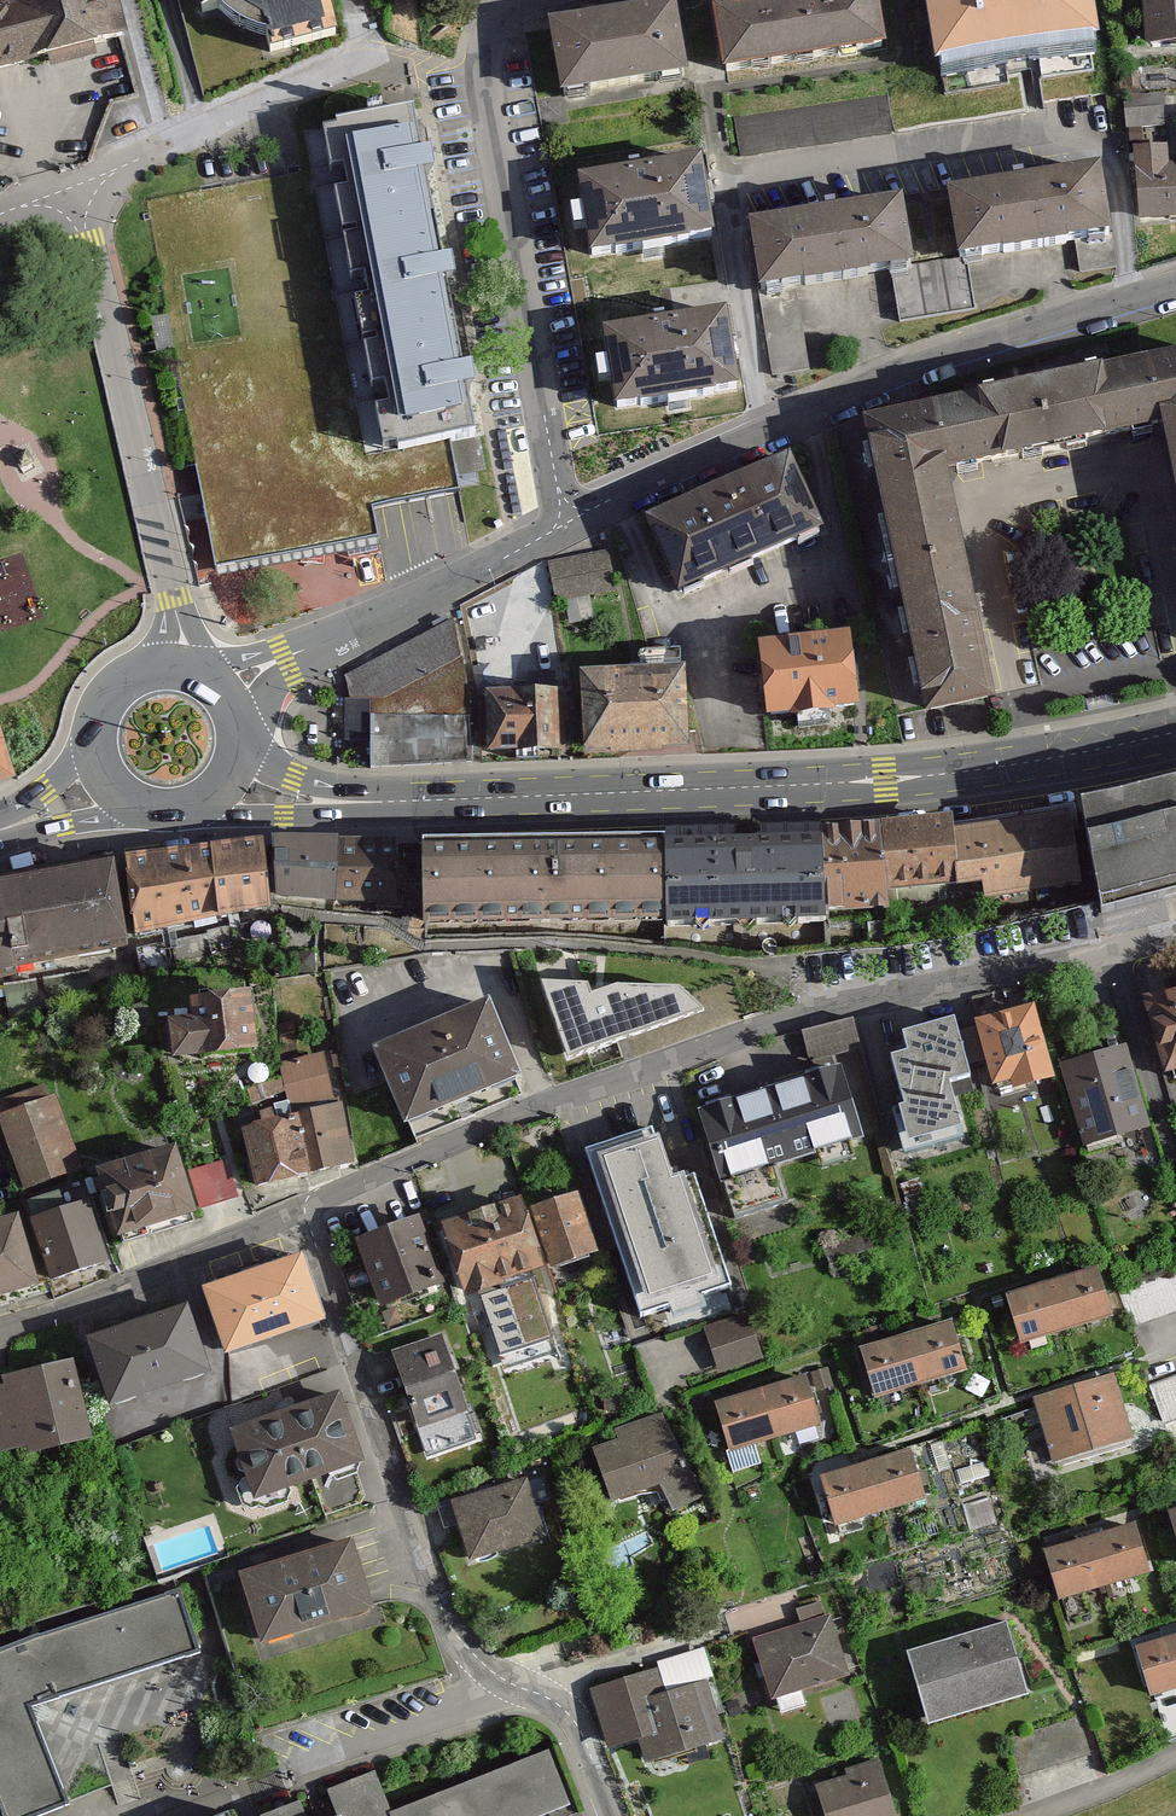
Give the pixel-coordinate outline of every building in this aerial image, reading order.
[(41,57),(50,72),(98,56),(93,43),(128,35),(119,0),(3,0),(0,1),(0,70),(41,57)] [(336,38),(327,0),(196,0),(198,10),(219,7),(264,32),(269,55),(336,38)] [(724,70),(883,47),(876,0),(746,0),(715,4),(724,70)] [(929,39),(1088,16),(1085,0),(923,0),(929,39)] [(1147,44),(1175,43),(1175,0),(1146,0),(1147,44)] [(547,19),(558,95),(679,77),(668,2),(547,19)] [(1166,90),(1128,88),(1127,122),(1165,123),(1166,90)] [(313,180),(154,210),(215,570),(376,540),(373,510),(460,497),(452,446),(478,443),(421,113),(323,127),(327,155),(311,158),(313,180)] [(1141,220),(1175,218),(1175,165),(1170,165),(1170,148),(1138,149),(1141,220)] [(577,178),(588,254),(709,236),(698,161),(577,178)] [(952,194),(962,263),(1112,240),(1102,172),(952,194)] [(750,225),(760,293),(910,271),(900,203),(750,225)] [(603,333),(614,409),(735,391),(724,316),(603,333)] [(925,707),(994,692),(945,462),(1162,416),(1175,481),(1175,345),(863,411),(925,707)] [(646,521),(679,595),(821,534),(788,460),(646,521)] [(555,602),(618,591),(611,553),(548,564),(555,602)] [(367,709),(466,662),(449,627),(350,673),(367,709)] [(759,648),(766,723),(855,715),(848,640),(759,648)] [(582,678),(586,754),(686,750),(683,674),(582,678)] [(487,756),(565,755),(564,693),(486,694),(487,756)] [(369,766),(469,765),(468,719),(368,721),(369,766)] [(12,784),(0,748),(0,788),(12,784)] [(1082,793),(1103,915),(1175,895),(1175,773),(1082,793)] [(1074,804),(954,823),(959,883),(981,880),(984,898),(1087,881),(1074,804)] [(951,811),(881,818),(888,889),(959,883),(954,823),(951,811)] [(881,818),(822,824),(822,832),(825,911),(888,906),(888,889),(881,818)] [(822,832),(664,835),(664,839),(665,922),(666,927),(826,921),(825,911),(822,832)] [(273,835),(276,895),(335,899),(338,838),(338,835),(273,835)] [(263,836),(210,842),(217,916),(270,906),(263,836)] [(398,838),(338,838),(335,899),(395,901),(398,838)] [(425,924),(665,922),(664,839),(423,840),(425,924)] [(126,852),(134,935),(217,916),(210,842),(126,852)] [(127,945),(115,858),(0,880),(0,978),(127,945)] [(542,980),(570,1061),(589,1054),(592,1067),(622,1057),(618,1043),(705,1013),(682,985),(542,980)] [(1170,1076),(1175,1074),(1175,994),(1149,1002),(1170,1076)] [(375,1046),(408,1120),(520,1070),(488,996),(375,1046)] [(169,1024),(172,1061),(253,1055),(248,997),(189,1002),(190,1022),(169,1024)] [(979,1024),(996,1085),(1018,1079),(1022,1091),(1055,1082),(1034,1008),(979,1024)] [(853,1017),(802,1030),(809,1061),(861,1047),(853,1017)] [(892,1108),(906,1155),(966,1139),(949,1078),(968,1072),(952,1017),(903,1030),(909,1049),(890,1054),(905,1104),(892,1108)] [(324,1052),(280,1063),(287,1106),(331,1099),(324,1052)] [(1064,1070),(1087,1148),(1149,1130),(1126,1052),(1064,1070)] [(697,1108),(720,1184),(725,1182),(736,1217),(787,1202),(776,1166),(816,1154),(821,1169),(857,1158),(852,1142),(864,1138),(842,1065),(697,1108)] [(23,1192),(79,1171),(52,1100),(0,1119),(0,1128),(23,1192)] [(298,1111),(299,1114),(313,1172),(355,1164),(341,1101),(298,1111)] [(256,1186),(313,1172),(299,1114),(241,1128),(256,1186)] [(581,1154),(635,1328),(735,1297),(696,1175),(672,1182),(656,1131),(581,1154)] [(96,1176),(118,1242),(193,1216),(171,1151),(96,1176)] [(226,1159),(189,1170),(200,1208),(238,1197),(226,1159)] [(533,1212),(553,1271),(596,1256),(576,1198),(533,1212)] [(33,1224),(53,1283),(104,1265),(84,1206),(33,1224)] [(441,1231),(463,1300),(541,1276),(519,1207),(441,1231)] [(34,1293),(13,1224),(0,1228),(0,1303),(34,1293)] [(357,1247),(380,1311),(440,1290),(417,1226),(357,1247)] [(202,1296),(225,1359),(321,1325),(297,1261),(202,1296)] [(1049,1288),(1064,1336),(1108,1323),(1094,1274),(1049,1288)] [(1007,1301),(1022,1349),(1064,1336),(1049,1288),(1007,1301)] [(497,1347),(556,1340),(550,1289),(491,1296),(497,1347)] [(89,1344),(110,1407),(205,1375),(183,1312),(89,1344)] [(720,1376),(763,1362),(748,1315),(705,1328),(720,1376)] [(905,1342),(920,1390),(964,1376),(949,1328),(905,1342)] [(441,1337),(391,1354),(426,1460),(479,1441),(441,1337)] [(863,1355),(878,1403),(920,1390),(905,1342),(863,1355)] [(93,1440),(76,1362),(0,1379),(0,1426),(7,1459),(93,1440)] [(1175,1415),(1175,1372),(1158,1378),(1172,1416),(1175,1415)] [(1114,1377),(1038,1402),(1059,1468),(1135,1443),(1114,1377)] [(761,1395),(776,1444),(820,1430),(805,1382),(761,1395)] [(236,1429),(260,1497),(365,1461),(342,1393),(236,1429)] [(728,1459),(733,1475),(762,1466),(757,1450),(776,1444),(761,1395),(716,1409),(730,1458),(728,1459)] [(593,1457),(611,1504),(681,1478),(659,1418),(617,1434),(622,1447),(593,1457)] [(865,1469),(880,1517),(924,1503),(909,1455),(865,1469)] [(823,1482),(837,1530),(880,1517),(865,1469),(823,1482)] [(452,1506),(471,1565),(542,1543),(524,1484),(452,1506)] [(1090,1544),(1103,1594),(1150,1579),(1135,1530),(1090,1544)] [(246,1575),(265,1640),(377,1607),(357,1541),(246,1575)] [(1045,1558),(1059,1608),(1103,1594),(1090,1544),(1045,1558)] [(7,1815),(35,1815),(70,1804),(36,1708),(202,1650),(181,1590),(0,1654),(0,1796),(7,1815)] [(754,1644),(772,1703),(847,1680),(828,1621),(754,1644)] [(910,1662),(931,1730),(1025,1701),(1004,1633),(910,1662)] [(1153,1705),(1175,1698),(1175,1638),(1136,1650),(1153,1705)] [(592,1695),(612,1754),(639,1746),(647,1771),(723,1746),(703,1687),(663,1700),(654,1675),(592,1695)] [(569,1806),(547,1749),(389,1811),(374,1771),(328,1789),(338,1815),(336,1815),(543,1815),(569,1806)] [(826,1815),(840,1815),(889,1799),(878,1765),(844,1776),(846,1784),(818,1793),(826,1815)] [(299,1799),(257,1815),(306,1815),(299,1799)]
